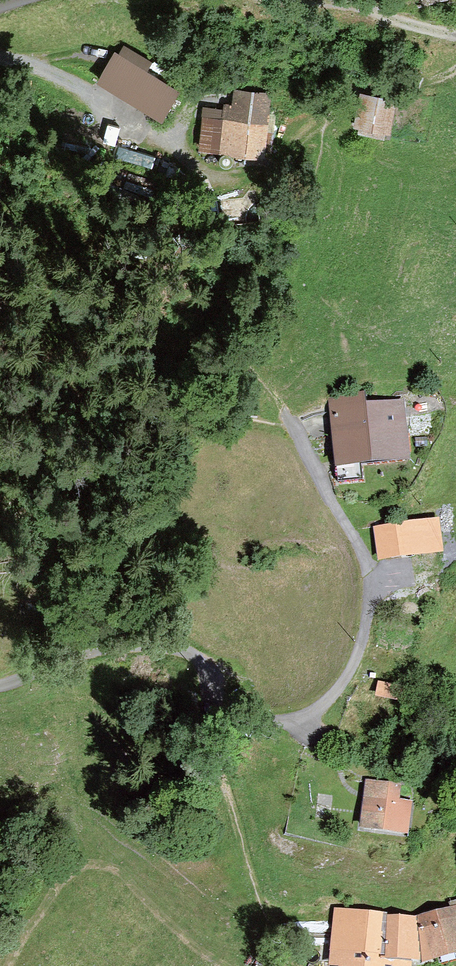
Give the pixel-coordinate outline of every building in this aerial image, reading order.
[(95,82),(162,122),(182,88),(116,48),(95,82)] [(227,86),(222,123),(201,120),(197,151),(264,159),(272,91),(227,86)] [(364,134),(391,138),(397,102),(369,98),(364,134)] [(413,460),(406,399),(367,403),(366,392),(328,396),(335,468),(413,460)] [(438,549),(433,518),(373,527),(378,558),(438,549)] [(405,686),(379,680),(376,695),(402,701),(405,686)] [(401,783),(364,779),(358,827),(409,833),(414,800),(399,799),(401,783)] [(423,963),(455,954),(455,906),(411,918),(422,960),(423,963)] [(414,959),(422,960),(411,918),(384,915),(384,912),(333,908),(329,952),(414,959)] [(414,959),(329,952),(328,965),(413,965),(414,959)]
